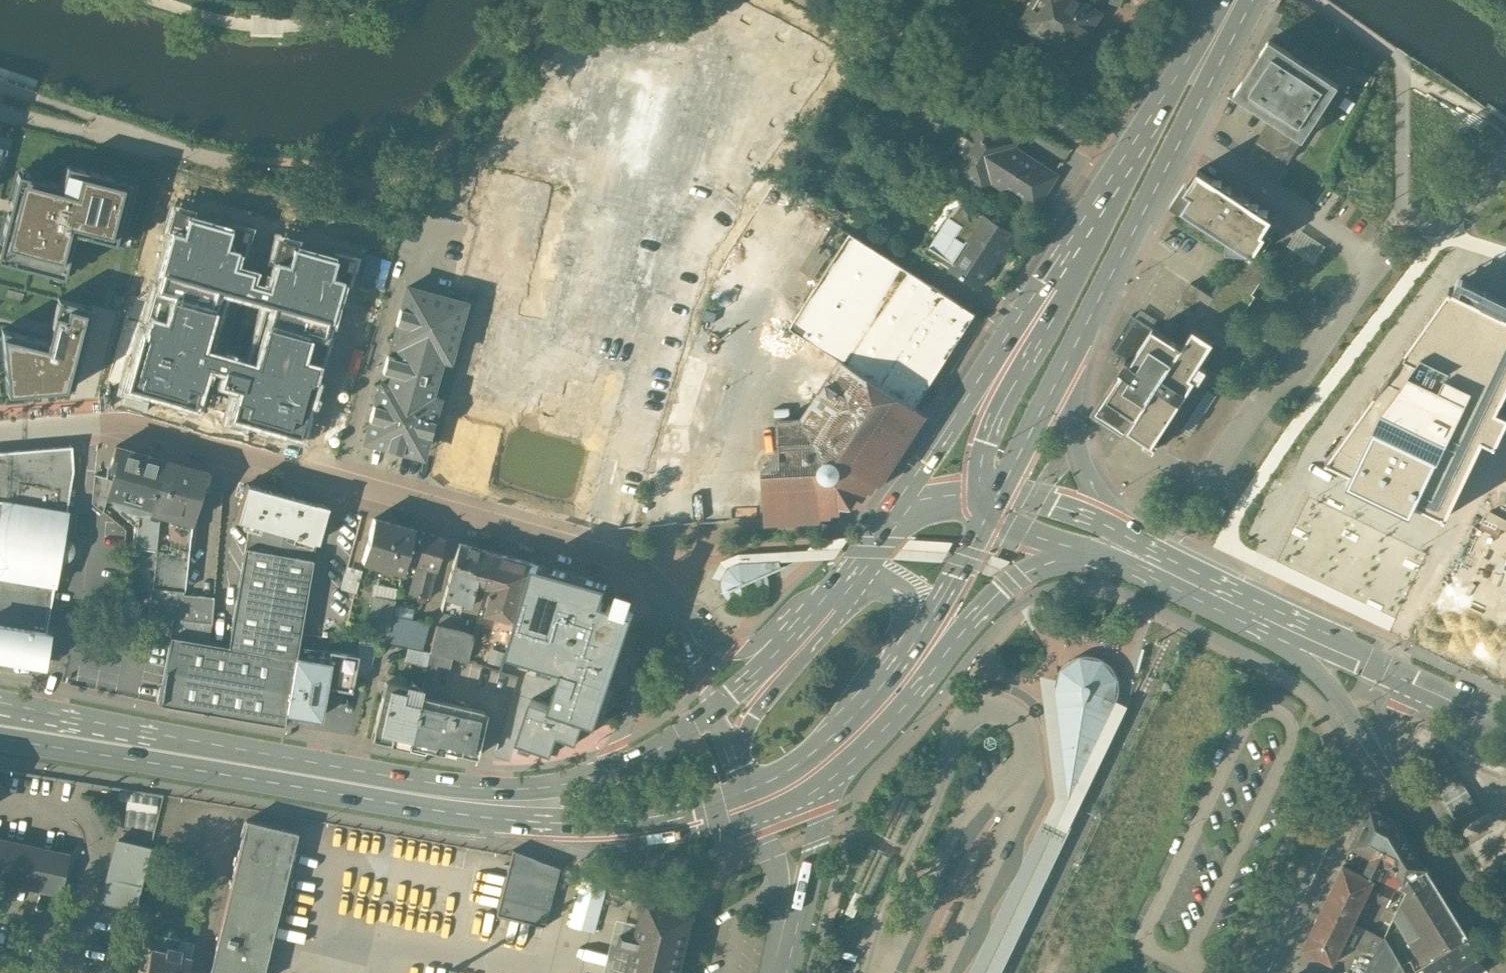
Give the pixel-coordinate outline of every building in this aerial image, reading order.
[(1022,6),(1023,10),(1029,13),(1037,0),(1026,0),(1022,6)] [(1029,13),(1025,19),(1026,24),(1074,54),(1101,13),(1080,0),(1037,0),(1029,13)] [(1339,84),(1270,39),(1233,95),(1271,119),(1302,140),(1339,84)] [(1302,140),(1271,119),(1258,139),(1278,153),(1289,160),(1302,140)] [(1001,134),(981,121),(961,151),(952,165),(984,185),(990,177),(1035,206),(1056,175),(998,138),(1001,134)] [(963,132),(954,146),(961,151),(970,137),(963,132)] [(1278,153),(1258,139),(1245,159),(1265,173),(1278,153)] [(456,256),(534,275),(557,179),(479,160),(456,256)] [(0,242),(0,260),(64,275),(75,233),(115,243),(131,180),(67,163),(62,183),(18,172),(0,242)] [(1240,197),(1231,191),(1231,185),(1222,185),(1222,179),(1213,179),(1198,169),(1189,182),(1191,183),(1177,205),(1245,249),(1249,252),(1248,253),(1252,256),(1253,255),(1266,234),(1263,232),(1272,218),(1268,215),(1268,209),(1258,209),(1259,203),(1248,202),(1249,196),(1240,197)] [(1017,234),(985,213),(984,214),(962,201),(950,215),(976,235),(953,270),(979,287),(1005,245),(1009,248),(1017,234)] [(1289,241),(1316,258),(1326,243),(1298,226),(1289,241)] [(1266,234),(1253,255),(1259,260),(1259,259),(1273,239),(1266,234)] [(927,251),(916,244),(909,255),(920,262),(927,251)] [(1213,297),(1195,326),(1215,339),(1214,340),(1226,347),(1245,317),(1243,316),(1256,295),(1253,294),(1271,266),(1259,259),(1259,260),(1253,255),(1252,256),(1248,253),(1249,252),(1245,249),(1213,297)] [(946,263),(927,251),(920,262),(939,274),(946,263)] [(915,408),(972,306),(887,259),(822,261),(786,325),(832,351),(833,378),(822,378),(813,374),(786,422),(787,442),(775,463),(749,464),(750,518),(814,516),(820,506),(855,505),(855,497),(865,479),(877,479),(915,411),(915,408)] [(1191,283),(1160,331),(1137,316),(1115,350),(1127,357),(1120,368),(1125,372),(1111,395),(1110,394),(1096,414),(1125,433),(1128,428),(1195,326),(1213,297),(1191,283)] [(464,301),(407,286),(391,344),(399,346),(395,358),(388,356),(384,371),(391,373),(388,385),(380,383),(365,440),(422,456),(438,398),(430,396),(441,357),(449,359),(464,301)] [(1444,517),(1482,440),(1496,446),(1505,424),(1505,413),(1496,409),(1505,389),(1505,316),(1450,289),(1326,460),(1352,473),(1347,482),(1410,512),(1415,502),(1444,517)] [(93,306),(59,298),(47,340),(2,329),(8,392),(72,387),(93,306)] [(1195,326),(1128,428),(1140,436),(1143,429),(1157,438),(1197,377),(1192,374),(1214,340),(1215,339),(1195,326)] [(507,423),(493,502),(578,517),(590,450),(601,452),(604,432),(594,430),(602,387),(569,381),(566,397),(540,393),(537,409),(446,392),(443,411),(507,423)] [(0,451),(0,516),(3,499),(67,510),(73,469),(71,445),(0,451)] [(164,459),(115,446),(110,466),(114,467),(106,495),(120,505),(124,500),(137,511),(133,545),(155,547),(159,511),(150,509),(164,459)] [(206,472),(164,459),(150,509),(159,511),(191,521),(192,521),(206,472)] [(327,504),(247,482),(237,518),(250,522),(315,541),(317,541),(327,504)] [(3,499),(0,516),(0,576),(54,585),(58,561),(64,561),(68,559),(72,555),(74,550),(73,545),(71,540),(68,537),(63,535),(67,510),(3,499)] [(191,521),(159,511),(155,547),(151,585),(184,590),(191,521)] [(412,530),(373,518),(362,561),(403,572),(405,562),(412,530)] [(315,541),(250,522),(228,646),(171,637),(158,704),(283,726),(286,710),(296,658),(300,635),(315,541)] [(443,538),(412,530),(405,562),(415,565),(434,570),(443,538)] [(835,558),(848,537),(815,540),(808,549),(739,553),(722,561),(713,577),(722,579),(723,576),(729,567),(735,563),(743,562),(835,558)] [(496,553),(458,542),(441,607),(457,611),(460,600),(474,603),(480,582),(487,584),(496,553)] [(1470,542),(1416,653),(1464,676),(1495,612),(1505,617),(1505,559),(1470,542)] [(534,563),(496,553),(487,584),(495,586),(488,611),(517,620),(534,563)] [(741,564),(737,565),(730,569),(724,576),(722,584),(724,593),(721,594),(722,595),(724,594),(727,598),(733,604),(741,606),(749,606),(757,602),(762,595),(764,586),(763,578),(785,569),(784,567),(782,568),(780,562),(741,564)] [(607,585),(534,563),(517,620),(513,633),(507,652),(563,668),(564,668),(578,673),(590,637),(572,631),(577,613),(598,619),(607,587),(607,585)] [(434,570),(415,565),(409,593),(427,597),(434,570)] [(0,576),(0,658),(43,665),(49,631),(47,631),(54,585),(0,576)] [(389,629),(397,585),(373,581),(366,625),(389,629)] [(184,590),(151,585),(148,617),(180,621),(184,590)] [(607,587),(598,619),(577,613),(572,631),(590,637),(578,673),(564,668),(563,668),(551,706),(532,699),(518,740),(553,752),(559,734),(578,740),(585,718),(597,722),(634,612),(627,610),(629,604),(627,603),(629,600),(620,597),(622,592),(607,587)] [(414,615),(414,605),(395,604),(394,614),(414,615)] [(428,622),(393,616),(387,641),(422,647),(428,622)] [(473,634),(437,624),(430,650),(466,660),(473,634)] [(498,628),(487,667),(501,672),(507,652),(513,633),(498,628)] [(452,657),(430,651),(421,689),(419,696),(443,702),(452,657)] [(1086,654),(1081,655),(1074,658),(1068,661),(1064,665),(1062,667),(1060,671),(1058,675),(1056,679),(1056,683),(1055,688),(1069,800),(1117,700),(1119,695),(1120,692),(1120,687),(1120,682),(1119,679),(1118,676),(1117,673),(1115,669),(1112,665),(1109,662),(1106,660),(1102,658),(1099,657),(1095,655),(1091,655),(1086,654)] [(328,664),(296,658),(286,710),(318,716),(328,664)] [(1056,679),(1058,675),(1044,672),(1059,795),(1046,820),(1067,830),(1128,705),(1117,700),(1069,800),(1055,688),(1056,683),(1056,679)] [(1172,682),(1168,679),(1165,680),(1162,685),(1163,688),(1168,690),(1171,689),(1173,685),(1172,682)] [(406,686),(385,681),(374,730),(392,735),(390,743),(408,748),(409,744),(419,696),(421,689),(420,689),(412,681),(406,686)] [(443,702),(419,696),(409,744),(443,751),(444,748),(476,755),(486,712),(443,702)] [(1457,829),(1483,815),(1442,738),(1416,752),(1457,829)] [(124,791),(123,827),(156,828),(157,791),(124,791)] [(1398,822),(1371,808),(1353,845),(1374,855),(1366,870),(1400,887),(1404,880),(1426,867),(1398,822)] [(969,972),(1000,972),(1071,825),(1046,813),(969,972)] [(208,972),(210,972),(261,972),(295,832),(245,820),(208,972)] [(151,847),(118,839),(114,856),(147,864),(151,847)] [(59,892),(66,860),(0,846),(0,880),(59,892)] [(561,867),(513,854),(496,915),(544,928),(561,867)] [(147,864),(114,856),(103,903),(104,903),(103,904),(135,911),(147,864)] [(1375,880),(1344,865),(1323,906),(1354,921),(1367,896),(1374,881),(1375,880)] [(1426,867),(1404,880),(1400,887),(1407,890),(1394,917),(1425,967),(1470,939),(1426,867)] [(1395,891),(1374,881),(1367,896),(1388,906),(1395,891)] [(646,895),(627,972),(680,972),(695,911),(646,895)] [(1354,921),(1323,906),(1303,948),(1334,964),(1354,921)] [(1375,955),(1384,937),(1367,928),(1357,946),(1375,955)] [(154,934),(152,940),(143,938),(141,939),(138,955),(139,956),(141,957),(138,969),(145,971),(144,972),(187,972),(194,943),(181,940),(179,949),(168,947),(170,938),(154,934)] [(1384,937),(1375,955),(1364,972),(1406,972),(1384,937)] [(1424,968),(1427,972),(1478,972),(1487,967),(1470,939),(1425,967),(1424,968)]
